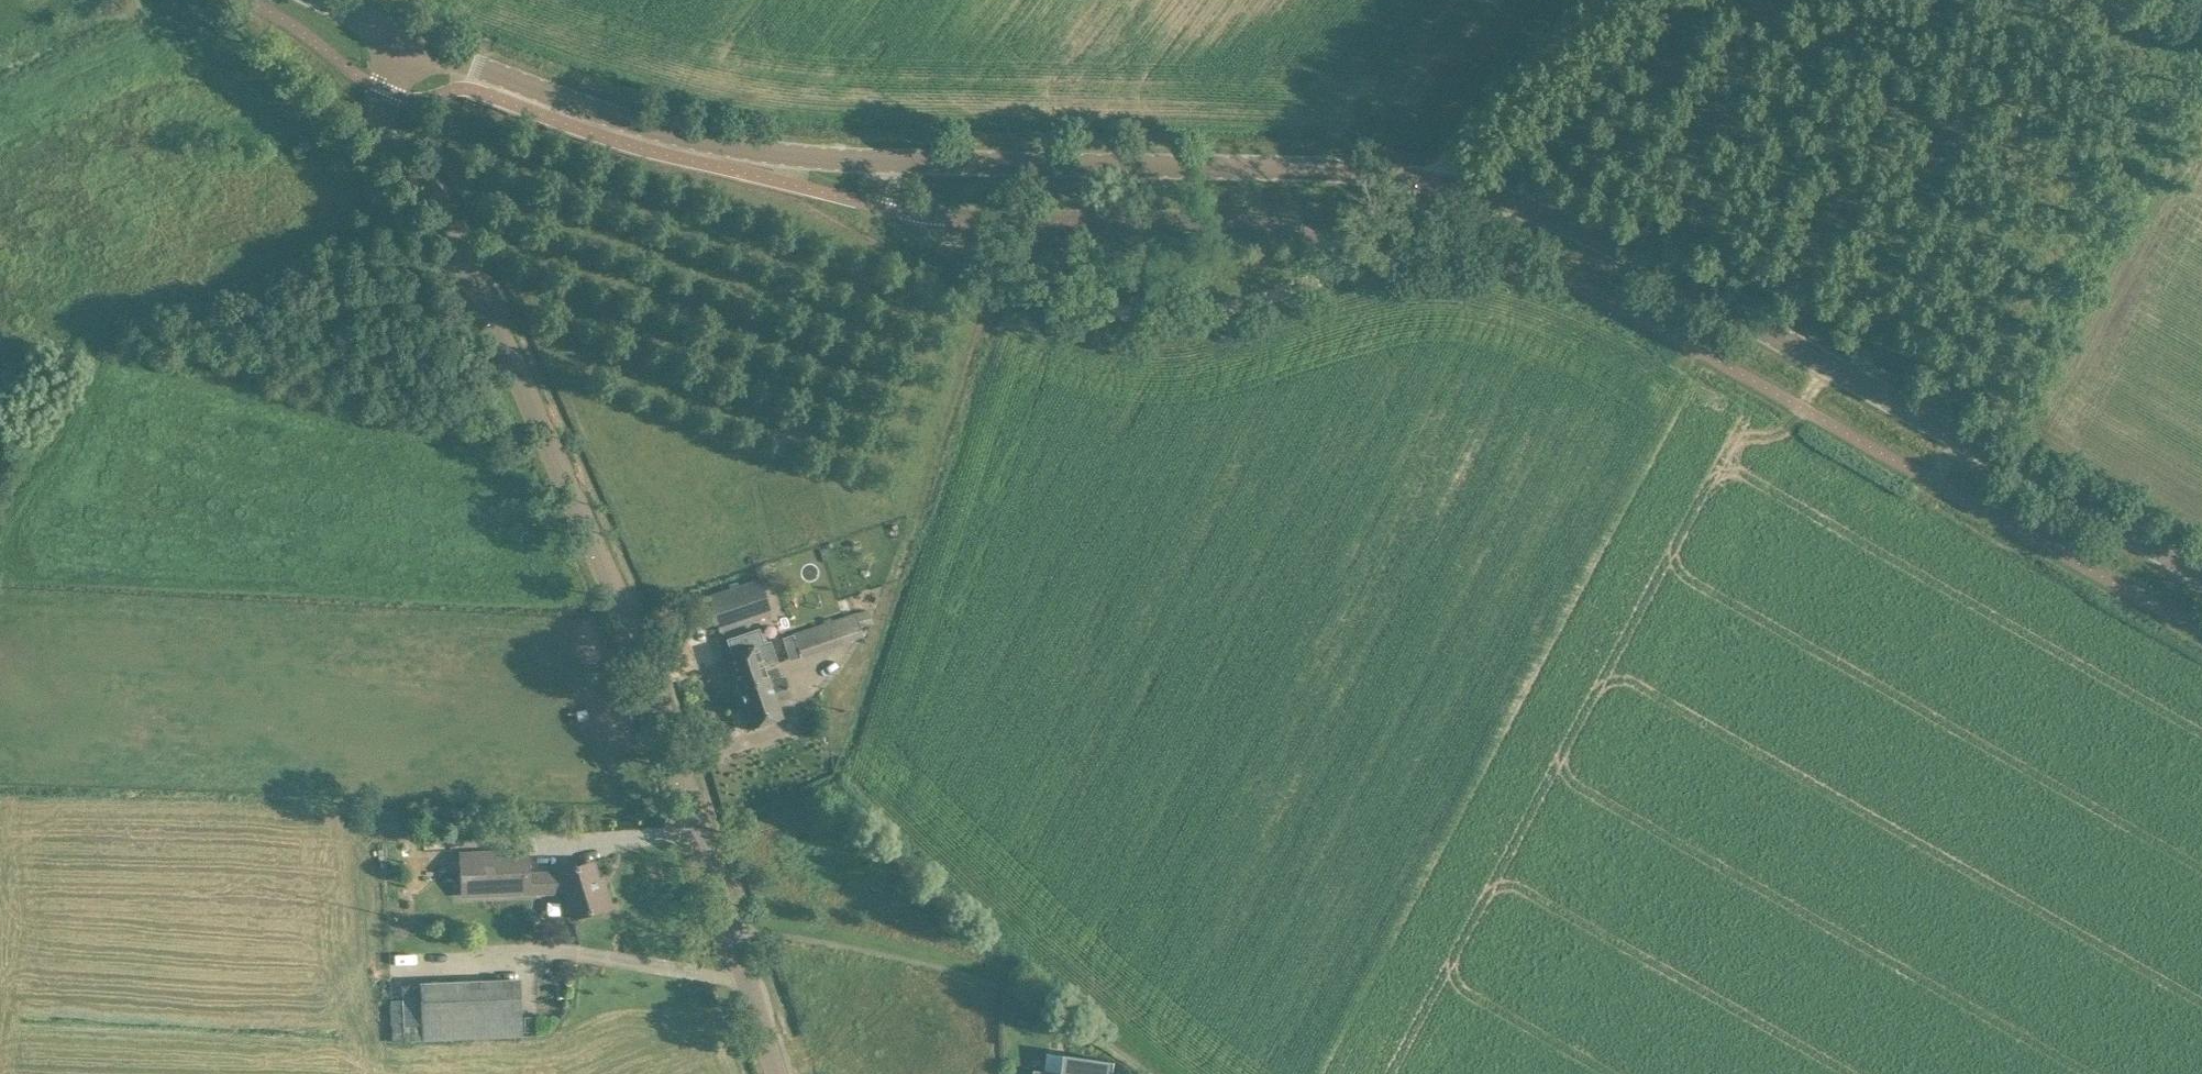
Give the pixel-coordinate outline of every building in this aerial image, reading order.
[(720,630),(771,613),(760,579),(709,596),(720,630)] [(800,656),(851,639),(851,638),(862,634),(860,627),(874,622),(869,609),(793,635),(800,656)] [(758,629),(728,639),(733,655),(729,656),(740,688),(768,679),(763,664),(776,660),(769,642),(763,644),(758,629)] [(768,679),(740,688),(753,726),(781,716),(776,701),(791,696),(784,677),(769,682),(768,679)] [(528,874),(527,851),(461,854),(463,895),(564,891),(572,917),(610,906),(605,887),(601,888),(593,862),(559,872),(559,873),(528,874)] [(423,1040),(521,1036),(519,980),(421,984),(423,1040)] [(1034,1073),(1114,1073),(1116,1061),(1066,1054),(1063,1073),(1035,1070),(1034,1073)]
